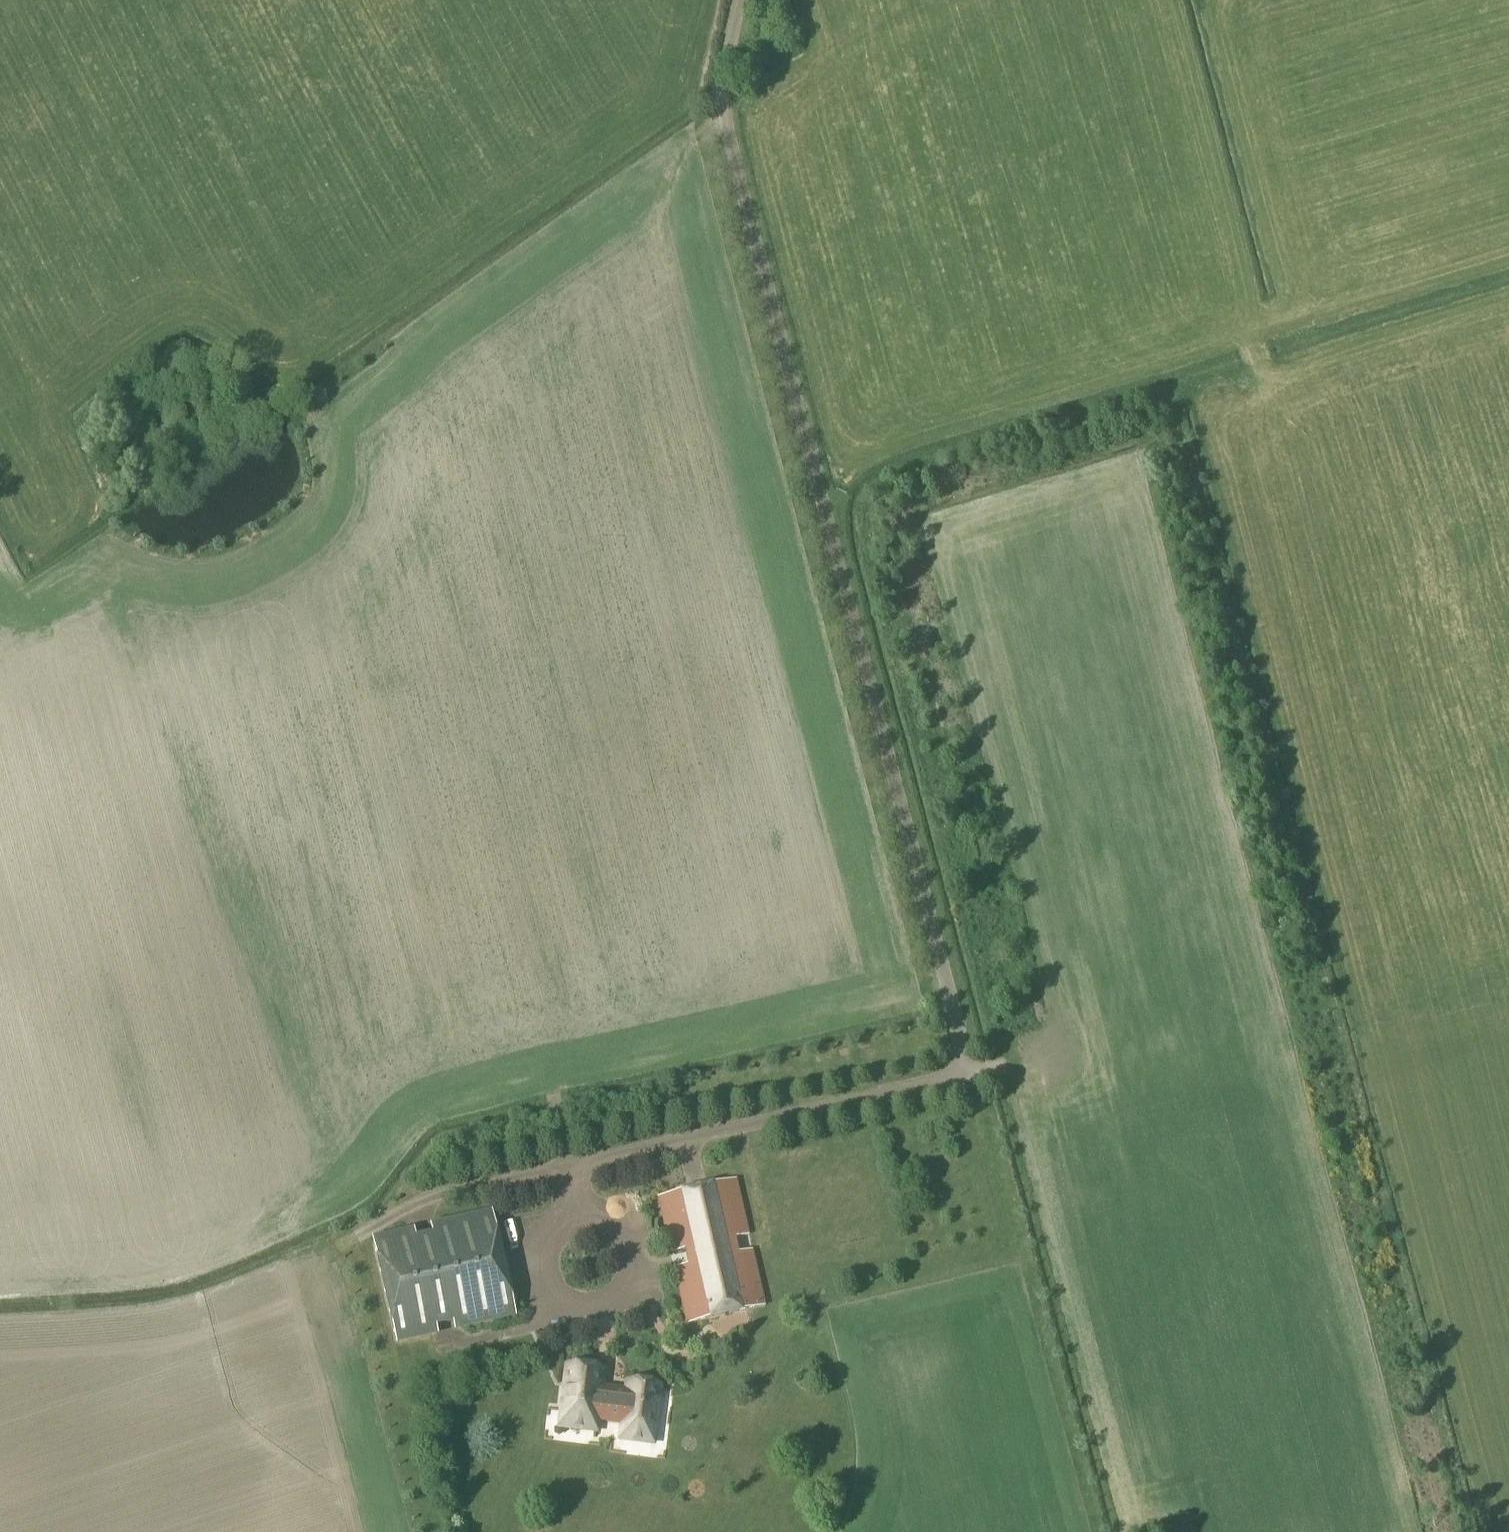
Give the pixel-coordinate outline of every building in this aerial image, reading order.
[(660,1199),(688,1324),(764,1307),(736,1182),(660,1199)] [(451,1321),(453,1328),(512,1314),(489,1216),(430,1230),(432,1236),(416,1240),(414,1233),(371,1243),(394,1341),(437,1331),(435,1325),(451,1321)] [(561,1428),(602,1432),(603,1422),(623,1424),(622,1441),(657,1445),(663,1386),(627,1382),(627,1389),(607,1387),(608,1370),(567,1366),(561,1428)]
